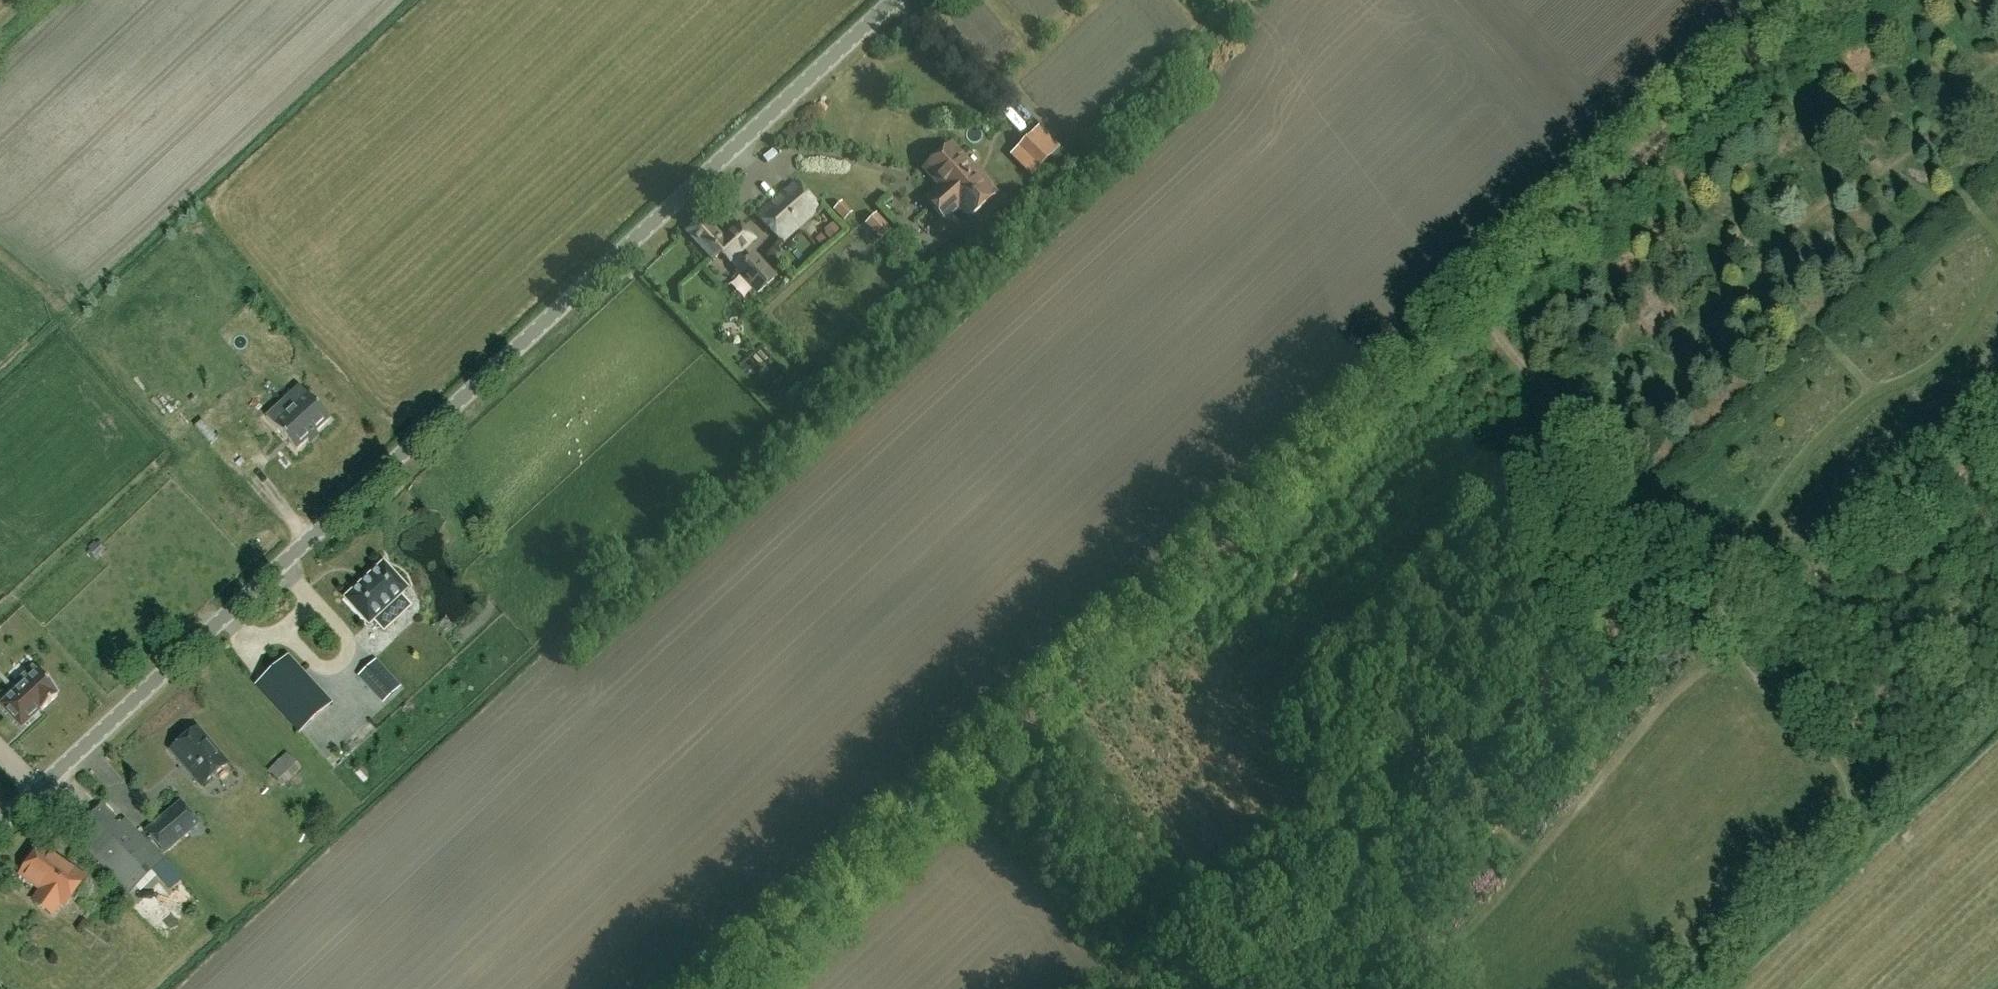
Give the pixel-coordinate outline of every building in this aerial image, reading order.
[(1031,134),(1019,146),(1033,160),(1025,169),(1032,176),(1053,155),(1046,149),(1031,134)] [(952,143),(924,169),(939,186),(946,194),(932,206),(946,222),(953,216),(960,209),(969,219),(997,194),(952,143)] [(782,242),(819,208),(795,181),(758,215),(782,242)] [(854,210),(864,204),(855,187),(845,193),(854,210)] [(852,212),(842,201),(833,209),(844,220),(852,212)] [(876,214),(868,222),(873,228),(881,220),(876,214)] [(747,261),(740,253),(755,240),(740,223),(723,238),(703,216),(687,231),(714,262),(721,256),(724,257),(730,263),(731,261),(738,269),(737,270),(757,294),(777,278),(756,254),(747,261)] [(824,230),(833,241),(839,236),(831,225),(824,230)] [(273,410),(265,418),(281,434),(296,451),(312,435),(329,420),(317,407),(305,394),(297,403),(288,411),(284,407),(281,403),(273,410)] [(406,589),(383,564),(345,599),(368,624),(373,620),(383,632),(410,607),(400,595),(406,589)] [(300,732),(329,705),(286,659),(257,686),(300,732)] [(381,703),(395,690),(373,666),(359,679),(381,703)] [(0,706),(10,717),(20,728),(30,719),(40,710),(41,711),(49,704),(56,697),(55,695),(58,693),(55,690),(57,688),(52,683),(46,677),(45,679),(41,675),(37,671),(36,672),(32,668),(23,676),(15,683),(17,686),(19,688),(9,697),(0,706)] [(170,751),(202,787),(228,764),(196,728),(170,751)] [(287,754),(268,771),(282,787),(301,769),(287,754)] [(180,804),(146,832),(164,854),(198,825),(180,804)] [(121,825),(96,848),(134,888),(163,860),(125,821),(121,825)] [(40,848),(20,876),(38,889),(31,900),(53,916),(61,905),(65,908),(85,879),(40,848)]
